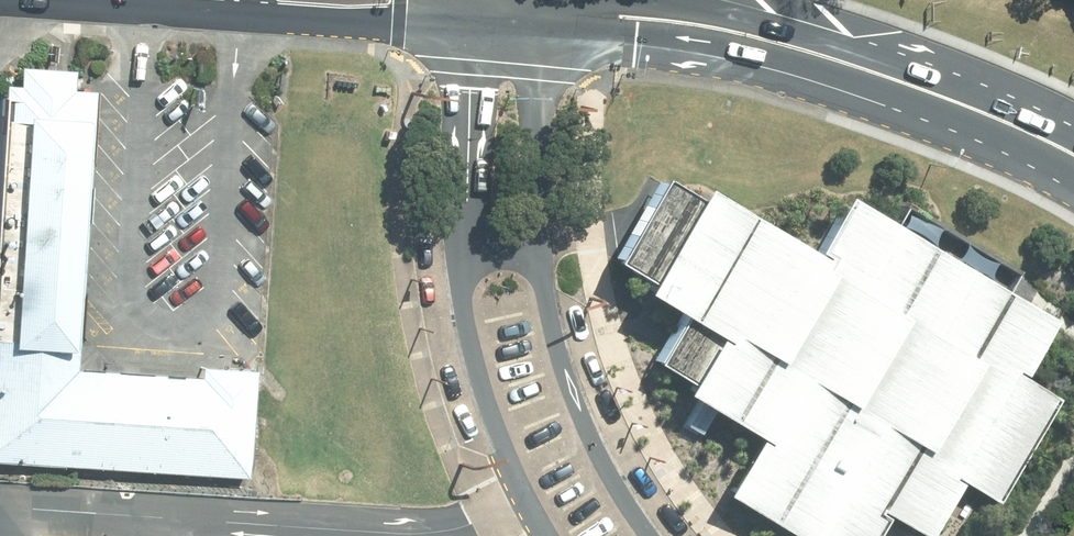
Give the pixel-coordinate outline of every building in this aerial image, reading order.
[(0,231),(0,458),(254,476),(257,429),(268,429),(269,416),(258,415),(261,371),(209,367),(208,378),(80,369),(99,92),(78,90),(80,70),(27,67),(25,85),(10,84),(0,231)] [(680,374),(675,384),(751,430),(717,488),(798,535),(870,535),(885,511),(922,532),(956,476),(995,499),(1055,396),(1017,373),(1051,316),(1004,288),(1015,270),(902,202),(891,221),(842,191),(809,247),(693,178),(686,189),(654,171),(606,252),(638,271),(632,282),(676,308),(648,355),(680,374)]
